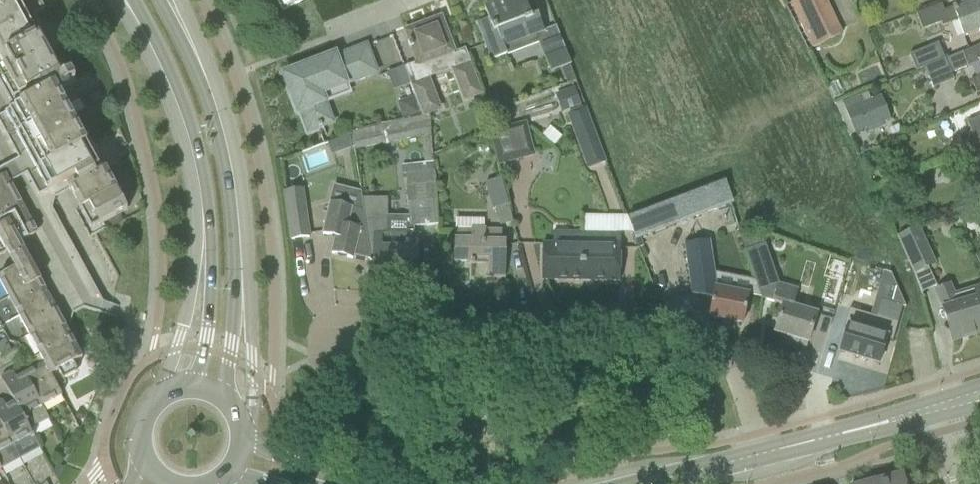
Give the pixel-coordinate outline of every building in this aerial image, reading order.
[(5,253),(14,270),(0,278),(0,327),(9,343),(17,345),(29,364),(30,360),(39,355),(40,355),(56,385),(76,374),(77,371),(73,363),(82,359),(121,276),(98,234),(103,231),(100,226),(126,211),(105,171),(100,174),(57,93),(74,84),(70,76),(67,78),(41,30),(34,16),(38,14),(45,10),(39,0),(0,0),(0,256),(5,253)] [(526,7),(524,0),(504,0),(483,8),(487,19),(476,24),(490,60),(506,55),(506,56),(537,45),(542,59),(544,58),(550,73),(561,68),(567,84),(575,81),(569,65),(555,27),(543,31),(533,4),(526,7)] [(731,9),(738,6),(735,0),(727,0),(731,9)] [(842,36),(825,0),(796,0),(790,3),(811,50),(842,36)] [(970,5),(969,2),(944,11),(942,6),(916,15),(922,31),(940,24),(941,27),(957,21),(963,38),(979,31),(979,2),(970,5)] [(453,53),(447,37),(440,18),(420,26),(419,24),(407,28),(408,30),(405,31),(409,42),(407,43),(421,80),(428,77),(428,79),(450,70),(462,102),(471,99),(473,105),(484,101),(464,49),(453,53)] [(745,21),(738,24),(743,35),(750,32),(745,21)] [(750,32),(743,35),(748,46),(755,43),(750,32)] [(575,42),(568,45),(572,56),(580,53),(575,42)] [(805,42),(798,46),(803,57),(811,53),(805,42)] [(924,70),(944,61),(937,44),(909,56),(915,72),(924,69),(924,70)] [(944,61),(924,70),(932,90),(953,81),(950,75),(979,62),(979,65),(979,45),(944,61)] [(377,76),(372,65),(365,46),(335,58),(334,55),(294,71),(295,72),(293,73),(292,74),(290,76),(289,78),(288,79),(287,81),(287,84),(287,86),(288,88),(297,112),(300,111),(307,132),(333,122),(326,105),(327,104),(327,103),(348,94),(346,88),(377,76)] [(811,53),(803,57),(809,68),(816,64),(811,53)] [(586,69),(578,72),(582,83),(590,80),(586,69)] [(970,81),(976,94),(979,93),(979,76),(970,81)] [(441,111),(428,79),(428,77),(421,80),(409,84),(422,118),(441,111)] [(590,80),(582,83),(587,94),(594,91),(590,80)] [(401,120),(418,114),(412,97),(395,103),(401,120)] [(858,97),(843,103),(855,134),(866,129),(868,133),(883,127),(882,123),(890,120),(880,97),(870,101),(862,104),(858,97)] [(606,163),(598,143),(584,108),(566,115),(587,170),(606,163)] [(595,110),(587,112),(591,124),(599,121),(595,110)] [(422,118),(351,133),(351,134),(353,145),(353,146),(353,148),(420,133),(423,163),(400,166),(401,176),(404,176),(408,217),(409,228),(413,227),(437,225),(427,117),(422,118)] [(967,123),(970,133),(958,137),(964,151),(979,145),(979,118),(967,123)] [(599,121),(591,124),(596,135),(603,132),(599,121)] [(497,166),(535,157),(526,122),(488,131),(497,166)] [(549,126),(542,135),(553,146),(561,137),(549,126)] [(619,133),(599,143),(612,178),(614,178),(613,175),(619,172),(627,189),(639,184),(650,208),(668,202),(656,176),(655,176),(652,177),(640,151),(638,152),(626,158),(620,146),(624,144),(619,133)] [(351,134),(342,137),(346,148),(353,145),(351,134)] [(714,169),(703,173),(706,181),(717,177),(714,169)] [(703,173),(692,178),(695,185),(706,181),(703,173)] [(494,210),(510,206),(502,179),(486,183),(494,210)] [(971,190),(977,205),(979,204),(979,186),(971,190)] [(290,240),(309,238),(302,189),(283,192),(290,240)] [(676,190),(665,194),(668,202),(679,197),(676,190)] [(386,199),(362,198),(364,211),(371,250),(371,259),(373,259),(373,276),(397,276),(400,284),(413,276),(416,276),(416,256),(416,248),(419,248),(419,235),(417,235),(413,235),(386,234),(386,217),(386,199)] [(330,202),(322,235),(335,238),(331,254),(352,259),(352,257),(372,262),(371,259),(371,250),(364,211),(351,208),(330,202)] [(634,239),(679,223),(671,202),(626,219),(634,239)] [(915,228),(897,236),(913,273),(914,275),(930,268),(935,266),(918,226),(915,228)] [(484,231),(484,230),(471,230),(471,231),(454,231),(453,262),(471,262),(471,265),(474,265),(474,262),(487,262),(487,277),(504,277),(505,242),(501,242),(501,231),(484,231)] [(582,233),(582,232),(552,231),(552,244),(542,243),(541,280),(581,281),(582,233)] [(764,245),(763,246),(758,231),(739,237),(761,299),(762,299),(783,305),(774,333),(784,336),(782,342),(806,349),(816,313),(793,307),(798,290),(777,284),(764,245)] [(619,253),(619,233),(582,232),(582,233),(581,281),(619,281),(620,253),(619,253)] [(708,242),(685,245),(687,258),(686,258),(689,274),(692,294),(713,298),(709,317),(742,324),(746,304),(748,294),(714,287),(712,273),(708,242)] [(934,290),(942,307),(950,332),(953,341),(979,333),(979,296),(957,303),(955,296),(950,283),(934,290)] [(847,328),(840,353),(878,364),(885,339),(892,341),(901,308),(879,302),(875,317),(848,310),(844,327),(847,328)] [(0,342),(0,355),(9,350),(4,340),(0,342)] [(55,385),(56,385),(40,355),(39,355),(30,360),(29,364),(32,370),(25,374),(43,406),(61,397),(55,385)] [(16,379),(13,373),(9,372),(2,376),(1,379),(13,403),(28,430),(29,430),(48,419),(41,407),(43,406),(25,374),(16,379)] [(2,401),(0,401),(0,423),(19,458),(39,448),(29,430),(28,430),(13,403),(5,408),(2,401)] [(0,469),(19,458),(0,423),(0,469)] [(58,483),(65,468),(56,464),(52,473),(58,483)] [(875,482),(876,483),(905,483),(903,474),(888,478),(887,475),(878,478),(879,481),(875,482)]
